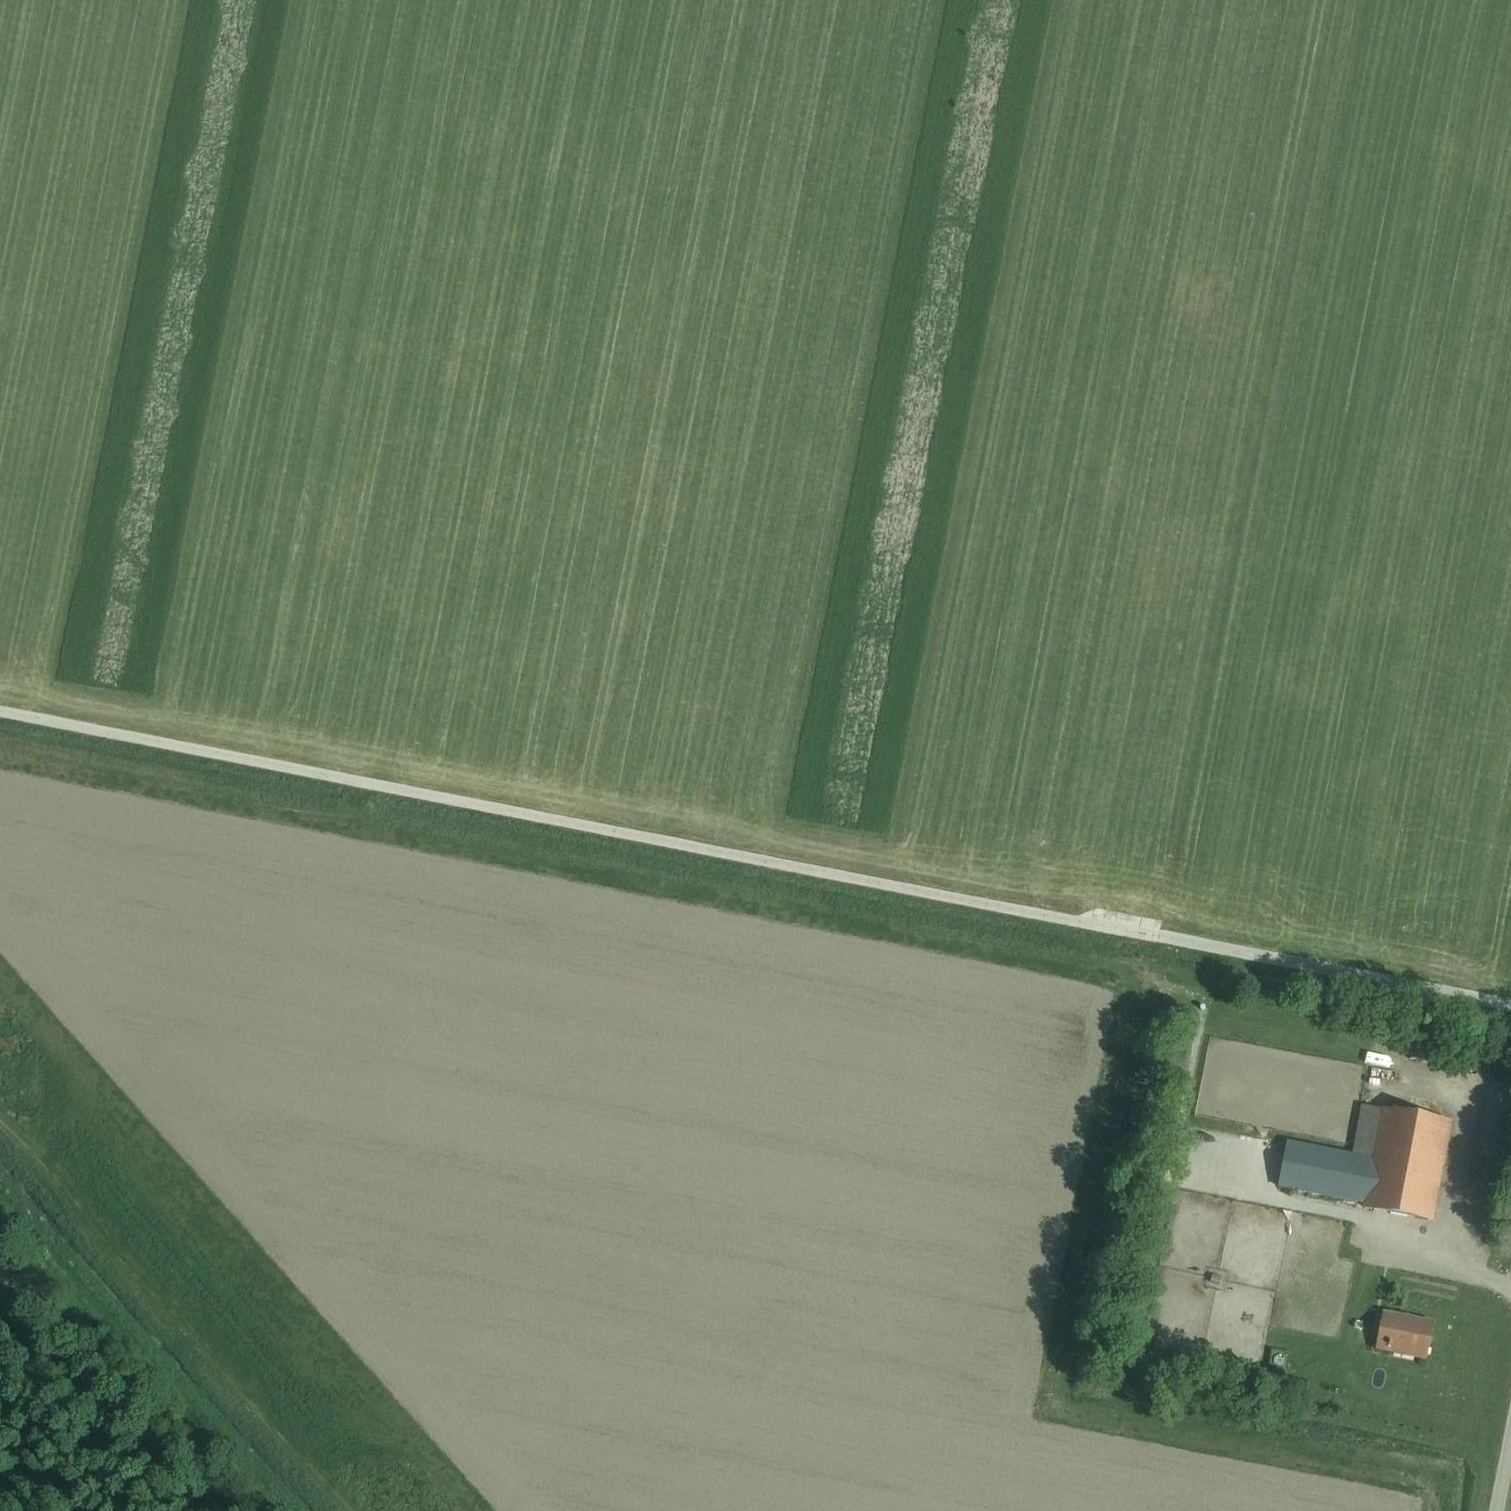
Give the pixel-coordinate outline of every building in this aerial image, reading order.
[(1374,1160),(1287,1143),(1278,1188),(1365,1205),(1364,1209),(1431,1221),(1450,1123),(1383,1110),(1374,1160)] [(1424,1359),(1431,1323),(1383,1313),(1376,1350),(1424,1359)]
